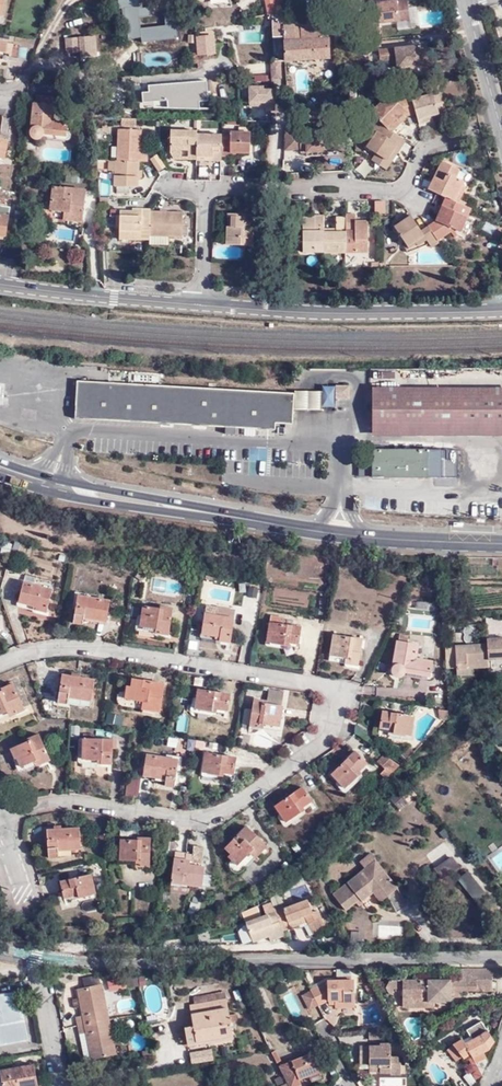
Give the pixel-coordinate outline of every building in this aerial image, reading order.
[(268,14),(269,13),(282,11),(281,7),(280,0),(264,0),(268,14)] [(375,2),(378,23),(409,19),(406,0),(395,0),(375,2)] [(283,19),(282,11),(269,13),(270,20),(283,19)] [(284,39),(285,61),(330,56),(327,12),(318,12),(318,16),(313,17),(313,11),(305,13),(307,23),(301,24),(302,36),(294,36),(294,39),(284,39)] [(302,36),(301,24),(292,25),(292,20),(283,21),(283,19),(270,20),(270,21),(272,21),(273,37),(283,36),(284,39),(294,39),(294,36),(302,36)] [(80,50),(79,35),(65,36),(66,51),(80,50)] [(90,35),(79,35),(80,50),(80,56),(91,55),(90,35)] [(198,54),(215,52),(213,36),(197,37),(198,54)] [(18,45),(0,41),(0,52),(9,54),(8,56),(16,58),(18,45)] [(421,65),(418,45),(378,50),(379,61),(391,59),(395,59),(396,68),(421,65)] [(273,61),(273,63),(271,63),(272,76),(281,76),(280,61),(273,61)] [(144,82),(145,108),(209,106),(208,81),(144,82)] [(430,84),(409,89),(410,92),(411,96),(432,90),(430,84)] [(276,109),(276,85),(249,85),(249,109),(276,109)] [(439,88),(432,90),(411,96),(415,110),(418,121),(429,118),(427,114),(431,113),(437,111),(435,101),(442,99),(439,88)] [(388,91),(370,110),(383,122),(397,133),(405,124),(402,121),(399,118),(406,110),(408,112),(415,110),(411,96),(410,92),(394,97),(388,91)] [(54,105),(55,97),(38,95),(36,103),(35,103),(31,129),(30,131),(32,137),(36,139),(40,138),(43,135),(44,133),(68,136),(69,123),(53,121),(55,105),(54,105)] [(445,108),(442,99),(435,101),(437,111),(445,108)] [(399,118),(402,121),(409,114),(408,112),(406,110),(399,118)] [(401,145),(405,139),(397,133),(383,122),(378,129),(377,129),(367,145),(376,151),(386,158),(396,142),(401,145)] [(332,125),(284,127),(283,146),(299,145),(299,148),(305,148),(325,147),(325,142),(332,142),(332,125)] [(325,142),(325,147),(337,147),(336,125),(332,125),(332,142),(325,142)] [(145,159),(146,151),(144,151),(141,151),(141,138),(141,127),(118,127),(118,158),(137,159),(145,159)] [(186,155),(194,156),(194,152),(195,130),(195,128),(168,127),(168,148),(171,155),(179,155),(179,145),(186,145),(186,155)] [(219,136),(219,153),(229,153),(229,149),(238,149),(248,150),(249,129),(228,128),(228,135),(219,136)] [(210,156),(218,156),(219,153),(219,136),(219,130),(195,130),(194,152),(210,152),(210,156)] [(8,139),(0,138),(0,157),(5,158),(8,139)] [(387,166),(401,145),(396,142),(386,158),(376,151),(372,157),(387,166)] [(114,158),(115,167),(114,184),(117,184),(130,185),(137,185),(137,175),(137,168),(137,159),(118,158),(114,158)] [(446,194),(471,205),(470,201),(460,196),(465,183),(463,177),(455,173),(459,165),(444,158),(439,160),(428,186),(446,194)] [(54,187),(52,205),(67,207),(66,220),(84,222),(87,190),(54,187)] [(467,213),(471,205),(446,194),(436,217),(427,224),(437,237),(453,226),(461,229),(467,213)] [(385,211),(384,200),(374,200),(375,211),(385,211)] [(10,215),(11,204),(0,203),(0,214),(10,215)] [(52,205),(49,206),(46,210),(46,214),(50,218),(66,220),(67,207),(52,205)] [(146,209),(147,207),(127,207),(128,209),(115,209),(115,233),(137,234),(138,238),(145,238),(146,209)] [(145,238),(145,243),(165,243),(165,234),(178,234),(179,210),(146,209),(145,238)] [(250,243),(251,212),(225,211),(225,243),(250,243)] [(344,215),(345,251),(369,251),(368,220),(356,220),(356,212),(344,212),(344,215)] [(431,244),(438,239),(437,237),(427,224),(421,228),(414,217),(411,212),(393,225),(407,243),(423,233),(431,244)] [(472,216),(467,213),(461,229),(466,231),(472,216)] [(0,214),(0,234),(8,235),(10,215),(0,214)] [(304,251),(324,251),(323,231),(323,226),(323,215),(315,215),(314,216),(303,216),(304,251)] [(324,252),(345,251),(344,215),(336,215),(336,226),(336,228),(339,227),(339,231),(323,231),(324,251),(324,252)] [(231,428),(274,430),(275,423),(285,424),(284,427),(291,428),(293,393),(76,381),(74,419),(231,428)] [(295,390),(295,408),(334,408),(334,385),(323,385),(323,390),(295,390)] [(372,394),(372,423),(501,424),(501,394),(372,394)] [(373,477),(458,477),(457,449),(451,449),(451,459),(447,459),(447,449),(373,450),(373,477)] [(148,573),(143,569),(137,577),(143,581),(148,573)] [(26,576),(23,584),(35,587),(37,579),(26,576)] [(35,587),(23,584),(19,603),(36,607),(36,610),(46,613),(51,590),(35,587)] [(106,624),(108,603),(76,597),(72,623),(83,626),(84,620),(106,624)] [(160,607),(160,610),(142,607),(139,628),(157,631),(157,634),(168,636),(172,609),(160,607)] [(231,644),(235,619),(216,617),(218,609),(207,607),(202,634),(221,638),(221,642),(231,644)] [(216,617),(235,619),(236,611),(218,609),(216,617)] [(302,628),(283,626),(284,619),(271,617),(267,643),(287,645),(287,643),(300,645),(302,628)] [(234,637),(244,638),(245,620),(236,620),(234,637)] [(329,656),(348,659),(347,664),(357,665),(360,639),(331,635),(329,656)] [(488,639),(488,644),(456,644),(457,668),(488,667),(489,660),(488,657),(498,657),(500,660),(501,660),(501,638),(488,639)] [(404,674),(406,672),(431,677),(434,662),(416,659),(419,645),(399,641),(393,670),(394,673),(395,675),(397,676),(399,677),(402,676),(404,674)] [(68,698),(90,702),(93,680),(61,676),(57,703),(67,705),(68,698)] [(160,712),(163,684),(132,679),(130,687),(126,687),(125,698),(146,702),(145,710),(160,712)] [(13,684),(1,690),(2,692),(0,693),(0,715),(13,710),(16,716),(25,712),(13,684)] [(227,711),(230,695),(198,691),(195,709),(211,712),(212,709),(227,711)] [(282,705),(266,702),(266,700),(254,698),(250,725),(261,727),(261,723),(280,726),(282,705)] [(451,716),(451,710),(441,709),(443,719),(448,722),(451,716)] [(414,737),(417,717),(383,711),(380,730),(396,732),(395,735),(414,737)] [(80,737),(81,727),(72,727),(72,737),(80,737)] [(27,741),(28,744),(11,752),(15,760),(18,759),(22,768),(39,760),(41,765),(51,761),(39,735),(27,741)] [(98,762),(98,766),(112,767),(113,752),(116,751),(117,743),(95,741),(95,737),(85,736),(84,748),(80,747),(79,761),(83,761),(98,762)] [(368,761),(357,751),(332,775),(344,788),(358,775),(356,772),(368,761)] [(220,776),(220,773),(233,774),(236,758),(205,754),(202,773),(220,776)] [(400,766),(385,754),(377,762),(385,770),(380,774),(386,780),(400,766)] [(173,787),(178,761),(146,756),(143,777),(165,781),(165,785),(173,787)] [(97,770),(98,766),(98,762),(83,761),(83,769),(97,770)] [(127,775),(125,795),(140,796),(141,776),(127,775)] [(312,801),(303,787),(276,807),(287,823),(302,812),(301,809),(312,801)] [(267,847),(246,827),(225,849),(231,855),(229,857),(238,867),(253,851),(259,856),(267,847)] [(58,860),(58,853),(81,851),(80,830),(48,832),(49,861),(58,860)] [(140,839),(140,841),(124,841),(122,861),(142,862),(142,866),(151,867),(152,840),(140,839)] [(189,860),(198,861),(200,845),(191,843),(189,860)] [(180,882),(199,884),(201,864),(182,862),(182,858),(173,857),(170,878),(180,880),(180,882)] [(366,870),(377,862),(373,857),(363,865),(366,870)] [(441,877),(457,867),(451,858),(435,869),(441,877)] [(399,889),(377,862),(366,870),(333,895),(346,912),(357,904),(361,901),(363,903),(375,893),(381,889),(388,898),(399,889)] [(484,894),(468,873),(459,879),(475,901),(484,894)] [(98,895),(92,877),(62,885),(65,901),(80,898),(80,900),(98,895)] [(307,886),(291,889),(293,898),(308,895),(307,886)] [(382,902),(388,898),(381,889),(375,893),(382,902)] [(399,912),(408,907),(402,895),(393,899),(399,912)] [(277,906),(274,908),(275,911),(246,923),(254,942),(269,936),(275,934),(278,939),(286,936),(283,930),(281,925),(305,916),(307,920),(308,923),(312,922),(316,931),(325,928),(318,910),(313,911),(312,908),(308,901),(309,901),(308,898),(289,906),(284,908),(283,905),(282,904),(277,906)] [(5,921),(9,911),(0,907),(0,919),(5,921)] [(281,925),(283,930),(307,920),(305,916),(281,925)] [(379,938),(405,937),(404,924),(378,926),(379,938)] [(493,991),(493,970),(461,970),(462,981),(404,982),(404,1001),(429,1000),(429,1004),(436,1004),(451,1003),(451,998),(451,995),(461,995),(464,995),(464,992),(493,991)] [(310,990),(318,1005),(319,1005),(329,999),(345,999),(345,1000),(356,1000),(355,980),(327,980),(310,990)] [(397,991),(397,982),(391,983),(387,990),(391,996),(393,996),(393,991),(397,991)] [(292,1021),(310,1012),(295,984),(278,993),(292,1021)] [(78,1018),(80,1026),(112,1020),(105,985),(80,990),(86,1017),(78,1018)] [(73,992),(78,1018),(86,1017),(80,990),(73,992)] [(193,1008),(224,1002),(222,990),(191,997),(193,1008)] [(310,990),(310,991),(317,1005),(318,1005),(310,990)] [(317,1005),(310,991),(302,995),(309,1010),(317,1005)] [(30,1040),(21,992),(1,996),(1,1004),(0,1003),(0,1046),(30,1040)] [(356,1007),(356,1000),(345,1000),(345,999),(329,999),(330,1005),(336,1005),(336,1007),(356,1007)] [(429,1000),(404,1001),(404,1009),(436,1009),(436,1004),(429,1004),(429,1000)] [(231,1036),(224,1002),(193,1008),(189,1008),(193,1027),(180,1029),(183,1046),(231,1036)] [(112,1020),(80,1026),(82,1036),(90,1034),(95,1060),(120,1055),(112,1020)] [(485,1076),(490,1063),(484,1054),(491,1050),(495,1043),(489,1031),(484,1023),(469,1033),(473,1039),(476,1041),(469,1046),(467,1043),(465,1041),(456,1046),(457,1047),(451,1052),(459,1064),(466,1060),(468,1062),(471,1060),(478,1072),(481,1070),(485,1076)] [(90,1034),(82,1036),(87,1062),(95,1060),(90,1034)] [(395,1045),(401,1041),(397,1034),(391,1038),(395,1045)] [(391,1043),(380,1043),(380,1045),(370,1045),(360,1045),(360,1067),(370,1067),(380,1068),(380,1072),(391,1073),(391,1074),(402,1074),(402,1062),(399,1062),(399,1056),(390,1056),(391,1043)] [(213,1049),(190,1051),(191,1062),(214,1060),(213,1049)] [(280,1069),(289,1085),(302,1085),(300,1082),(310,1078),(321,1074),(317,1064),(314,1065),(310,1056),(280,1069)] [(1,1071),(36,1065),(34,1057),(1,1062),(1,1071)] [(36,1065),(1,1071),(4,1085),(39,1085),(36,1065)] [(273,1077),(276,1085),(285,1082),(282,1074),(273,1077)] [(321,1074),(310,1078),(312,1084),(323,1079),(321,1074)]
